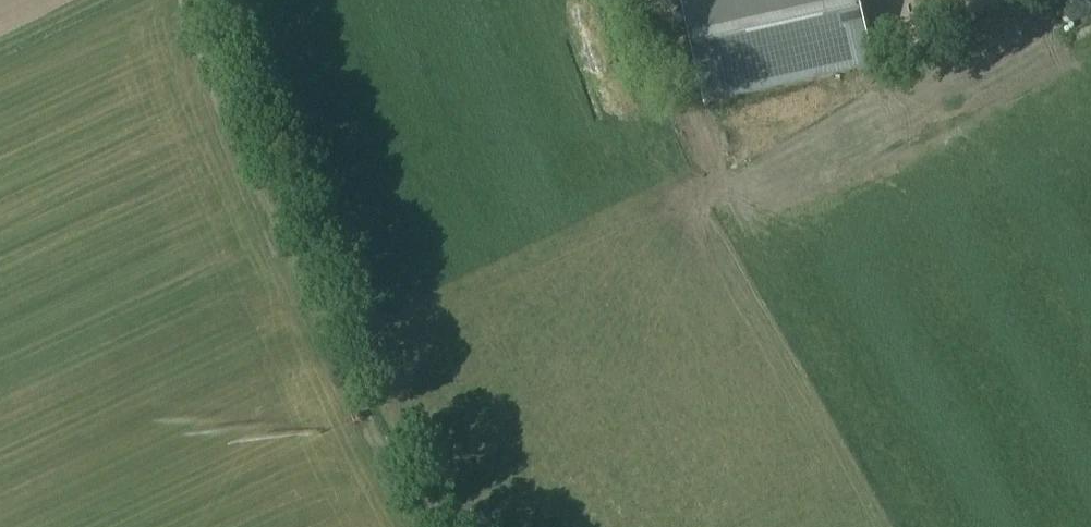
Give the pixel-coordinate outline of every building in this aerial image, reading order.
[(708,103),(872,66),(857,0),(685,0),(708,103)]
